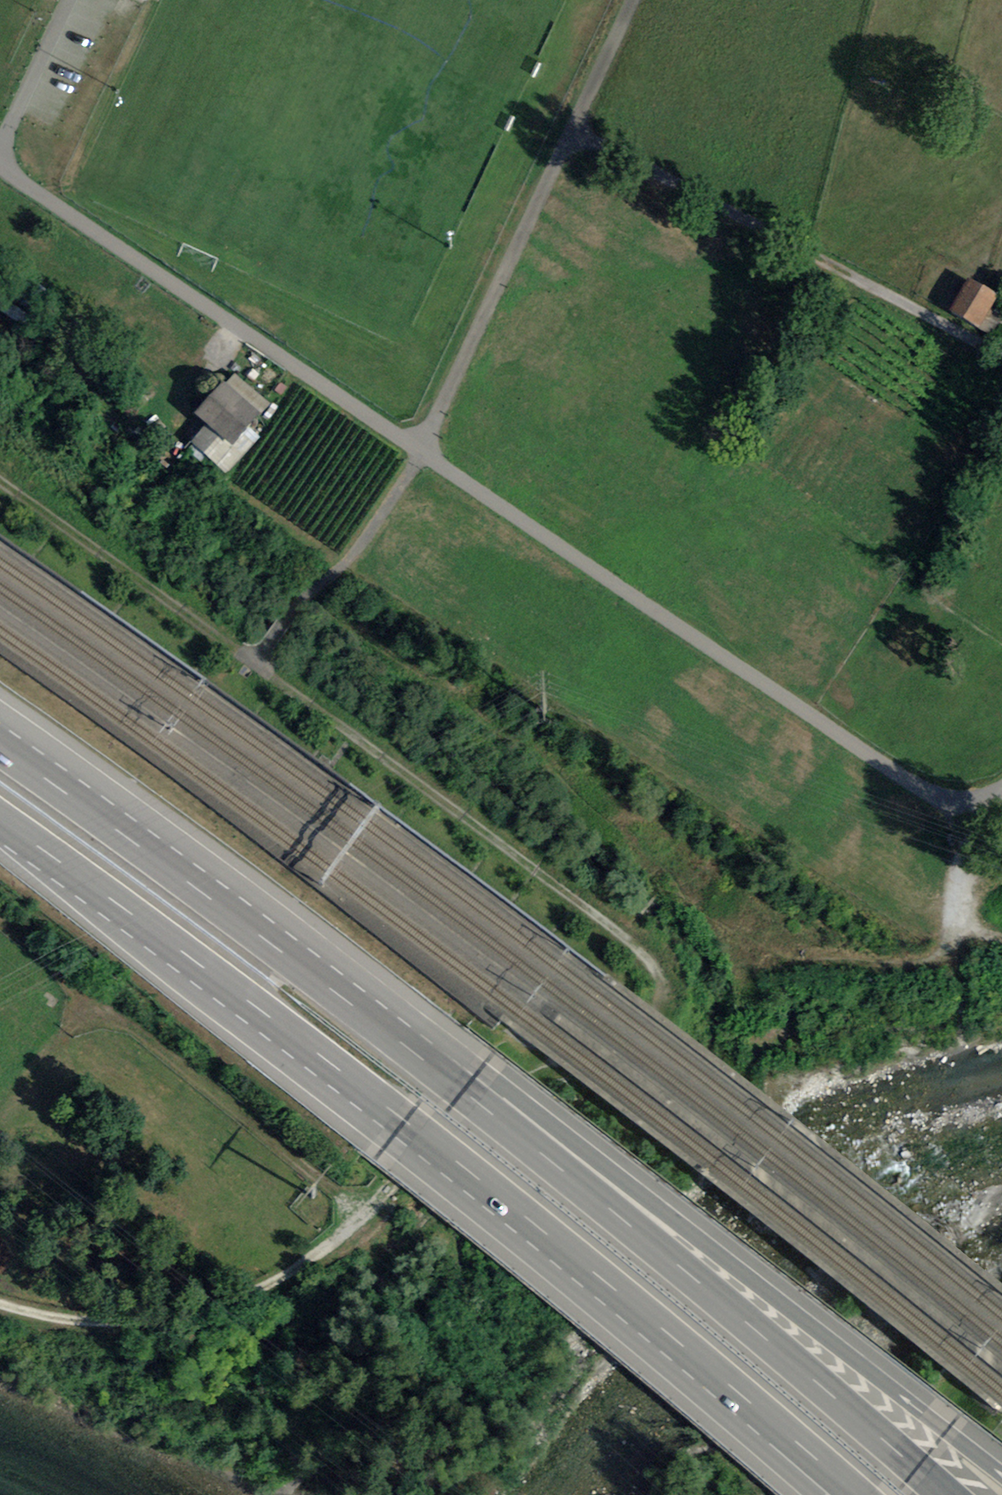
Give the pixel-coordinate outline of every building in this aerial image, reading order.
[(993,294),(967,279),(951,309),(977,323),(993,294)] [(261,416),(224,385),(195,420),(232,451),(261,416)]
